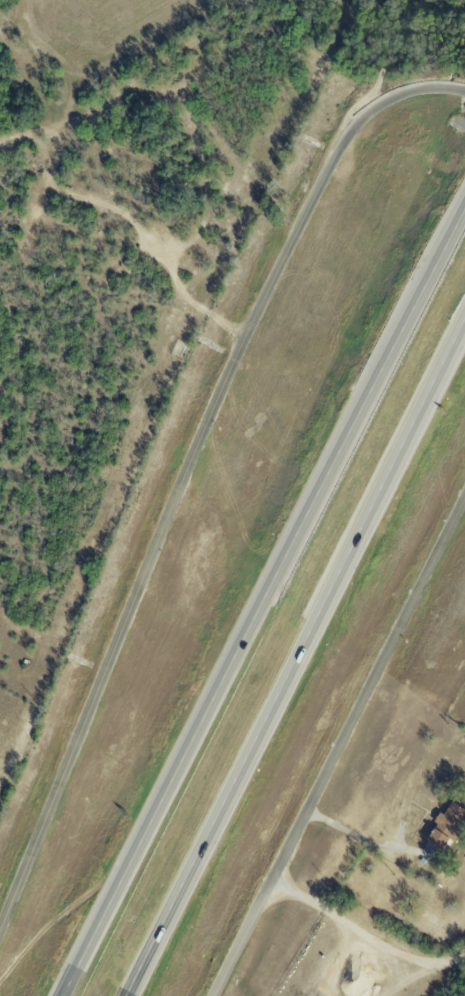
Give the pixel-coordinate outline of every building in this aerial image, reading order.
[(449,800),(423,840),(438,850),(446,837),(454,842),(460,833),(454,829),(464,813),(464,811),(449,800)]
